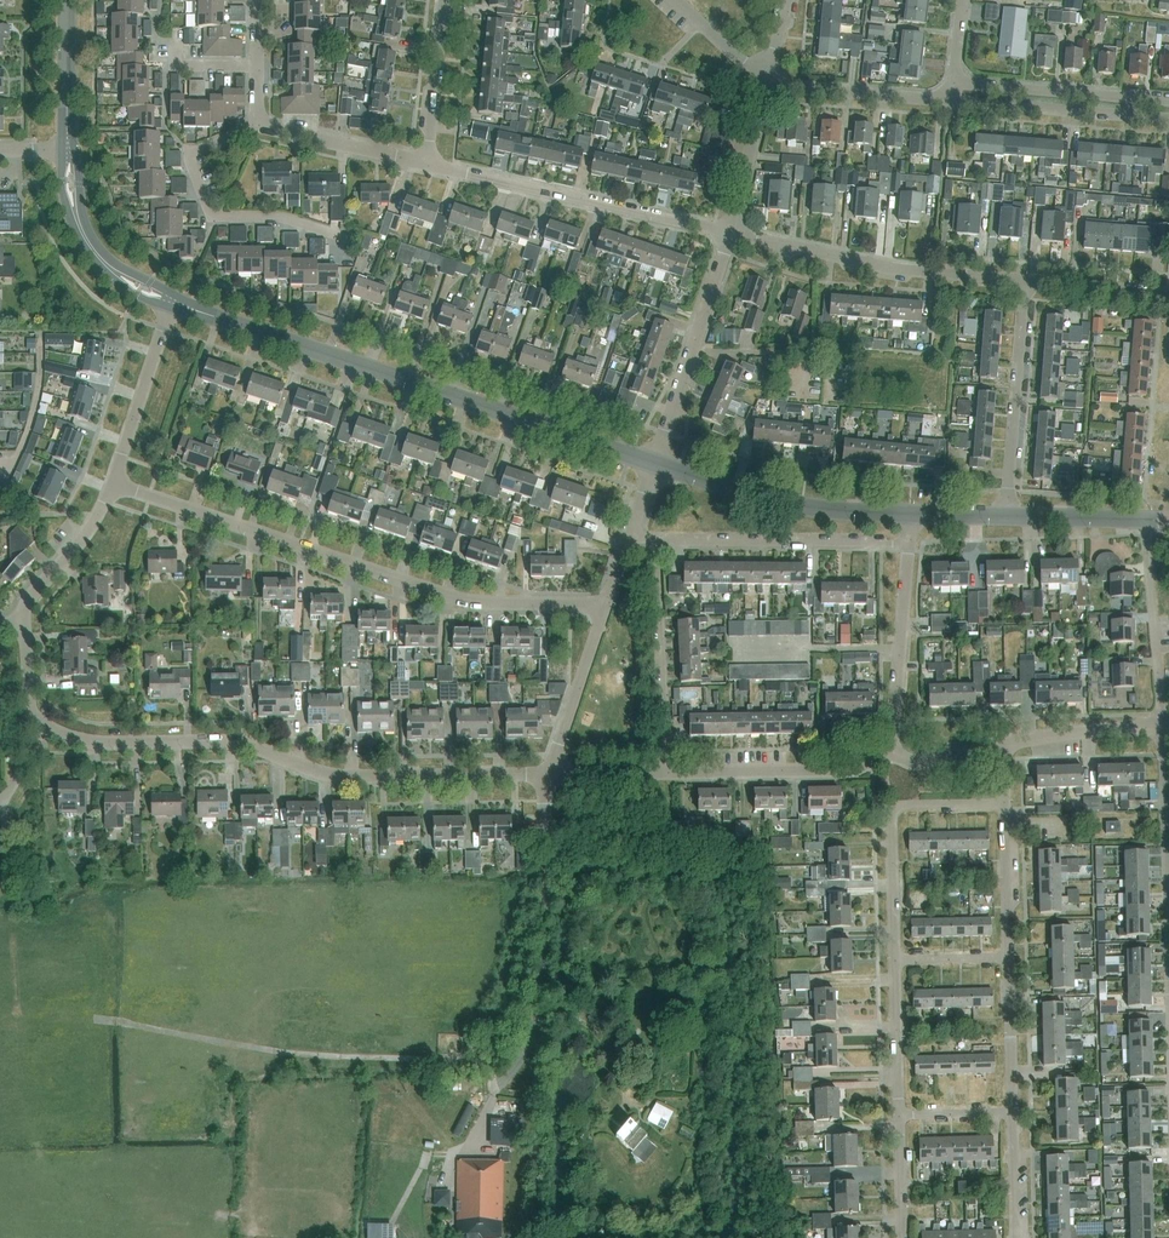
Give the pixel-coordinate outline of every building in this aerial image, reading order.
[(295,18),(319,19),(319,5),(322,5),(322,0),(304,0),(304,5),(295,5),(295,18)] [(387,7),(404,10),(405,0),(388,0),(387,7)] [(489,7),(497,8),(496,14),(513,15),(514,10),(512,10),(513,0),(490,0),(489,7)] [(564,14),(585,16),(586,16),(585,16),(586,7),(584,7),(583,6),(584,0),(566,0),(564,14)] [(819,7),(840,8),(841,0),(820,0),(819,7)] [(922,14),(925,14),(926,2),(908,0),(897,0),(896,4),(905,5),(905,11),(919,12),(919,11),(922,11),(922,14)] [(1064,9),(1081,12),(1082,0),(1065,0),(1064,9)] [(1163,0),(1160,0),(1159,10),(1168,11),(1168,1),(1163,0)] [(223,2),(217,2),(193,2),(193,15),(196,15),(198,15),(223,15),(230,15),(230,10),(223,10),(223,2)] [(143,3),(118,3),(118,17),(137,17),(143,17),(143,3)] [(997,22),(999,6),(986,4),(984,21),(997,22)] [(401,25),(404,10),(387,7),(379,6),(377,13),(380,13),(379,18),(378,18),(378,21),(384,22),(401,25)] [(230,8),(230,15),(245,15),(245,7),(230,8)] [(852,26),(853,19),(845,18),(845,20),(839,20),(840,8),(819,7),(818,16),(821,17),(821,23),(818,23),(838,25),(852,26)] [(1000,51),(1007,52),(1007,53),(1008,54),(1008,52),(1010,52),(1010,57),(1025,59),(1027,43),(1023,42),(1027,11),(1005,9),(1001,35),(1004,35),(1003,39),(1001,39),(1000,51)] [(925,14),(922,14),(922,11),(919,11),(919,12),(905,11),(904,16),(897,16),(897,21),(924,24),(925,14)] [(1062,24),(1063,12),(1048,11),(1047,23),(1062,24)] [(1075,24),(1076,13),(1064,12),(1063,25),(1075,26),(1075,24)] [(884,23),(885,15),(879,14),(870,13),(869,21),(884,23)] [(582,33),(580,33),(581,25),(583,26),(584,26),(585,16),(585,17),(585,16),(564,14),(563,23),(557,22),(556,30),(584,33),(582,33)] [(204,29),(223,28),(223,15),(198,15),(196,15),(196,29),(198,29),(204,29)] [(486,37),(503,39),(510,40),(509,42),(516,43),(517,37),(510,36),(510,34),(504,33),(505,24),(513,24),(513,18),(496,16),(495,22),(488,21),(486,37)] [(1104,34),(1105,16),(1096,16),(1094,33),(1104,34)] [(137,17),(118,17),(113,17),(113,29),(137,30),(137,17)] [(371,42),(383,44),(384,38),(398,40),(401,25),(384,22),(378,21),(378,18),(371,17),(370,23),(377,24),(375,35),(372,35),(371,42)] [(319,32),(319,19),(295,18),(295,31),(298,32),(298,40),(315,40),(316,32),(319,32)] [(549,25),(548,29),(556,30),(557,22),(549,22),(549,25)] [(838,34),(838,25),(818,23),(817,33),(820,33),(819,40),(859,44),(862,45),(862,36),(838,34)] [(1157,24),(1156,35),(1168,36),(1168,25),(1157,24)] [(0,25),(0,40),(3,40),(9,40),(9,25),(0,25)] [(868,26),(866,42),(872,43),(873,35),(883,37),(884,28),(868,26)] [(229,28),(223,28),(204,29),(204,41),(212,41),(219,41),(226,41),(229,41),(229,28)] [(539,28),(538,40),(547,41),(548,37),(548,29),(539,28)] [(1155,43),(1156,28),(1153,28),(1146,28),(1146,43),(1155,43)] [(137,30),(113,29),(113,43),(136,43),(137,30)] [(548,29),(548,37),(555,38),(556,30),(548,29)] [(184,30),(184,45),(194,45),(194,30),(184,30)] [(582,50),(581,50),(582,41),(581,41),(579,40),(580,33),(582,33),(584,34),(584,33),(556,30),(555,38),(562,38),(561,48),(578,50),(582,50)] [(921,49),(922,36),(896,33),(894,44),(901,45),(915,47),(915,46),(918,46),(918,49),(921,49)] [(1034,35),(1033,51),(1037,51),(1036,68),(1050,69),(1051,56),(1054,56),(1056,37),(1034,35)] [(501,53),(508,54),(509,42),(510,40),(503,39),(486,37),(484,52),(501,53)] [(288,46),(288,60),(312,60),(312,47),(315,47),(315,40),(298,40),(298,46),(288,46)] [(857,58),(859,44),(819,40),(818,47),(815,47),(814,57),(835,59),(836,50),(850,51),(849,57),(857,58)] [(233,41),(233,57),(242,57),(242,41),(233,41)] [(1064,71),(1080,72),(1081,59),(1087,59),(1088,43),(1079,42),(1078,53),(1066,52),(1064,71)] [(136,43),(113,43),(112,56),(118,56),(136,56),(136,43)] [(863,51),(872,52),(873,44),(864,43),(864,45),(863,51)] [(377,67),(393,70),(396,55),(386,53),(387,47),(373,45),(371,58),(378,59),(377,67)] [(889,51),(889,55),(920,58),(921,49),(918,49),(918,46),(915,46),(915,47),(901,45),(900,51),(889,50),(889,51)] [(1130,76),(1145,77),(1147,57),(1146,57),(1146,47),(1139,46),(1138,57),(1131,56),(1130,76)] [(1165,46),(1164,57),(1161,57),(1160,69),(1163,69),(1162,78),(1168,79),(1168,46),(1165,46)] [(1103,56),(1099,55),(1098,73),(1113,74),(1114,57),(1116,57),(1116,49),(1103,48),(1103,56)] [(863,59),(871,60),(872,52),(863,51),(863,59)] [(483,67),(506,70),(506,72),(513,73),(514,66),(507,65),(508,54),(501,53),(484,52),(483,67)] [(356,56),(348,55),(347,65),(362,68),(363,62),(356,61),(356,56)] [(918,71),(920,58),(889,55),(888,60),(899,61),(899,67),(913,69),(913,67),(916,67),(916,71),(918,71)] [(143,56),(136,56),(118,56),(118,68),(142,69),(143,56)] [(288,60),(288,73),(312,73),(312,60),(288,60)] [(369,69),(367,80),(391,85),(393,70),(377,67),(370,66),(370,63),(363,62),(362,68),(369,69)] [(598,63),(597,66),(592,83),(590,89),(597,91),(599,85),(608,88),(615,68),(614,68),(605,66),(604,68),(598,66),(599,63),(598,63)] [(880,66),(863,64),(861,78),(870,79),(870,72),(879,73),(880,66)] [(889,66),(888,77),(917,80),(918,71),(916,71),(916,67),(913,67),(913,69),(899,67),(889,66)] [(506,78),(506,72),(506,70),(483,67),(481,82),(507,85),(518,86),(518,79),(506,78)] [(123,82),(148,82),(148,69),(142,69),(118,68),(118,82),(123,82)] [(579,73),(589,77),(591,71),(581,68),(579,73)] [(615,68),(608,88),(617,91),(615,98),(622,100),(631,73),(630,76),(623,74),(623,71),(615,69),(615,68)] [(288,86),(293,86),(312,86),(312,73),(288,73),(288,86)] [(631,73),(622,100),(630,102),(639,105),(641,98),(647,82),(646,82),(647,78),(647,79),(638,76),(637,79),(630,76),(631,73)] [(334,74),(334,83),(340,83),(342,83),(342,74),(337,74),(334,74)] [(223,91),(223,77),(215,77),(215,91),(223,91)] [(366,87),(365,92),(364,97),(388,101),(391,85),(367,80),(366,80),(364,87),(366,87)] [(148,82),(123,82),(123,95),(148,96),(148,82)] [(205,82),(197,82),(197,98),(205,98),(205,82)] [(506,95),(507,85),(481,82),(479,97),(503,100),(502,103),(510,104),(511,95),(506,95)] [(655,102),(653,109),(652,109),(651,112),(659,114),(660,112),(662,104),(672,107),(678,87),(678,88),(669,85),(669,86),(668,88),(661,85),(662,84),(662,82),(661,85),(660,85),(660,87),(655,85),(655,84),(655,83),(649,100),(655,102)] [(312,86),(293,86),(293,99),(296,99),(303,99),(310,99),(318,99),(318,86),(312,86)] [(693,95),(686,93),(687,92),(687,91),(678,88),(679,87),(678,87),(672,107),(681,110),(679,116),(686,119),(695,92),(694,92),(694,94),(693,95)] [(590,89),(588,97),(595,99),(598,92),(597,91),(590,89)] [(357,98),(357,95),(358,91),(350,90),(349,97),(356,98),(357,98)] [(560,90),(552,93),(555,100),(560,97),(561,95),(560,90)] [(388,101),(364,97),(365,92),(358,91),(357,95),(357,98),(356,98),(355,101),(370,104),(368,113),(385,116),(388,101)] [(223,98),(222,117),(235,117),(236,106),(244,106),(244,92),(223,92),(223,98)] [(686,119),(693,121),(695,115),(705,118),(710,101),(711,97),(710,97),(710,98),(702,95),(701,96),(701,98),(694,96),(694,94),(695,92),(686,119)] [(148,96),(123,95),(123,108),(129,108),(148,109),(148,96)] [(511,95),(510,104),(521,105),(522,97),(511,95)] [(494,114),(501,114),(502,103),(503,100),(479,97),(478,113),(494,115),(494,114)] [(184,122),(184,104),(184,98),(171,98),(171,122),(184,122)] [(210,98),(210,104),(210,123),(222,123),(222,117),(223,98),(210,98)] [(281,114),(289,114),(290,99),(281,98),(281,114)] [(615,98),(613,104),(620,107),(622,100),(615,98)] [(310,99),(310,115),(318,115),(319,99),(318,99),(310,99)] [(342,99),(340,114),(350,115),(351,100),(342,99)] [(622,100),(620,107),(627,109),(630,102),(622,100)] [(197,129),(197,104),(184,104),(184,122),(184,128),(197,129)] [(197,104),(197,129),(209,129),(210,123),(210,104),(197,104)] [(154,109),(148,109),(129,108),(129,122),(140,122),(140,129),(161,129),(161,122),(154,122),(154,109)] [(634,112),(630,126),(637,129),(642,115),(634,112)] [(617,116),(610,113),(607,121),(615,123),(617,116)] [(618,114),(615,123),(627,126),(629,118),(618,114)] [(717,114),(714,127),(728,131),(731,117),(717,114)] [(679,116),(676,124),(684,126),(686,119),(679,116)] [(648,132),(651,120),(644,118),(640,130),(648,132)] [(358,129),(359,120),(350,119),(349,128),(358,129)] [(691,128),(693,121),(686,119),(684,126),(690,128),(691,128)] [(532,141),(523,139),(526,122),(519,120),(518,124),(516,138),(512,156),(519,158),(519,160),(528,162),(532,141)] [(786,142),(805,143),(806,130),(804,130),(805,121),(788,120),(787,128),(779,127),(777,140),(786,140),(786,142)] [(602,130),(608,132),(610,124),(598,121),(594,135),(601,137),(602,130)] [(504,156),(504,155),(512,156),(516,138),(518,124),(511,122),(508,136),(498,134),(497,142),(494,154),(504,156)] [(839,145),(841,124),(822,123),(820,138),(813,138),(812,146),(820,147),(820,143),(839,145)] [(489,125),(489,128),(473,125),(471,137),(497,142),(498,134),(500,127),(489,125)] [(855,125),(854,133),(847,133),(846,144),(863,146),(862,153),(869,154),(870,146),(871,127),(855,125)] [(728,131),(714,127),(713,133),(727,136),(728,131)] [(903,129),(887,128),(886,148),(894,149),(893,159),(900,159),(903,129)] [(550,138),(552,131),(544,129),(543,137),(550,138)] [(552,131),(550,138),(557,140),(559,133),(552,131)] [(727,136),(713,133),(711,140),(725,143),(727,136)] [(135,134),(135,147),(159,147),(159,134),(135,134)] [(916,135),(916,138),(912,137),(910,139),(909,156),(932,157),(933,136),(916,135)] [(573,150),(566,148),(562,169),(572,171),(572,170),(578,171),(582,152),(588,153),(591,139),(583,138),(576,136),(573,150)] [(987,178),(988,174),(990,139),(976,138),(975,154),(983,154),(982,178),(987,178)] [(174,147),(174,139),(166,139),(166,147),(174,147)] [(1004,140),(990,139),(988,174),(994,174),(996,159),(1003,159),(1003,156),(1004,140)] [(710,147),(724,150),(725,143),(711,140),(710,147)] [(1017,165),(1018,141),(1004,140),(1003,156),(1012,156),(1011,165),(1017,165)] [(545,163),(549,145),(532,141),(528,162),(538,164),(538,162),(545,163)] [(1031,158),(1033,142),(1018,141),(1017,165),(1016,168),(1023,168),(1023,157),(1031,158)] [(612,157),(613,151),(615,144),(607,142),(604,156),(595,154),(590,175),(601,177),(601,176),(608,177),(612,157)] [(1033,142),(1031,158),(1040,159),(1039,167),(1045,167),(1047,143),(1033,142)] [(1061,144),(1047,143),(1045,167),(1050,168),(1051,160),(1060,160),(1059,166),(1067,166),(1068,152),(1061,152),(1061,144)] [(615,144),(613,151),(621,153),(622,146),(615,144)] [(562,169),(566,148),(549,145),(545,163),(552,165),(552,167),(562,169)] [(1085,180),(1090,180),(1093,147),(1079,146),(1078,153),(1072,153),(1071,167),(1077,168),(1078,162),(1086,162),(1085,180)] [(135,147),(135,160),(159,160),(159,147),(135,147)] [(724,150),(710,147),(708,154),(722,157),(724,150)] [(1097,163),(1106,164),(1107,148),(1093,147),(1090,180),(1096,181),(1097,163)] [(1107,148),(1106,164),(1115,165),(1114,172),(1119,173),(1121,149),(1107,148)] [(1126,166),(1134,166),(1135,150),(1121,149),(1119,173),(1119,182),(1125,182),(1126,166)] [(647,159),(649,151),(641,150),(640,157),(647,159)] [(1143,167),(1142,175),(1142,183),(1148,184),(1149,151),(1135,150),(1134,166),(1143,167)] [(656,153),(649,151),(647,159),(654,160),(656,153)] [(1163,152),(1149,151),(1148,184),(1155,184),(1155,175),(1162,176),(1162,169),(1163,152)] [(722,157),(708,154),(707,160),(721,163),(722,157)] [(837,154),(836,169),(843,170),(844,155),(837,154)] [(782,156),(782,164),(806,166),(807,158),(782,156)] [(615,180),(624,182),(629,161),(612,157),(608,177),(615,179),(615,180)] [(681,166),(683,159),(676,157),(674,164),(681,166)] [(875,172),(876,157),(869,157),(867,172),(875,172)] [(889,174),(890,159),(878,158),(877,173),(889,174)] [(697,176),(687,174),(690,160),(683,159),(681,166),(680,172),(676,192),(683,193),(682,195),(692,197),(693,193),(695,186),(703,188),(705,178),(697,176)] [(140,173),(159,173),(159,160),(135,160),(135,173),(140,173)] [(707,160),(705,166),(719,170),(721,163),(707,160)] [(642,184),(646,165),(629,161),(624,182),(635,184),(635,183),(642,184)] [(939,177),(940,162),(932,162),(931,177),(939,177)] [(965,165),(947,163),(945,176),(964,178),(965,165)] [(276,193),(276,185),(285,185),(285,194),(299,194),(299,176),(291,176),(290,164),(279,164),(279,166),(262,166),(263,185),(264,185),(264,193),(276,193)] [(765,164),(765,173),(782,174),(782,165),(765,164)] [(659,190),(663,169),(646,165),(642,184),(649,186),(648,187),(659,190)] [(719,170),(705,166),(704,172),(718,176),(719,170)] [(803,181),(804,167),(795,167),(794,181),(803,181)] [(813,185),(814,168),(806,168),(804,185),(813,185)] [(676,192),(680,172),(663,169),(659,190),(668,192),(668,190),(676,192)] [(838,186),(837,193),(845,193),(847,170),(836,169),(834,186),(838,186)] [(859,173),(848,172),(846,187),(858,188),(859,173)] [(140,173),(140,186),(165,186),(165,173),(159,173),(140,173)] [(346,222),(346,213),(346,186),(336,186),(336,174),(311,174),(312,198),(332,198),(332,204),(331,204),(331,213),(331,222),(346,222)] [(868,188),(867,191),(865,219),(876,220),(877,213),(878,196),(889,196),(890,175),(879,174),(879,184),(868,183),(868,188)] [(890,193),(899,194),(901,175),(892,174),(890,193)] [(927,177),(926,194),(938,195),(939,178),(927,177)] [(1057,178),(1047,177),(1046,186),(1056,187),(1057,178)] [(1163,177),(1161,197),(1168,198),(1168,178),(1163,177)] [(781,184),(778,211),(789,212),(791,185),(789,185),(789,179),(781,178),(781,184)] [(825,187),(822,213),(822,215),(832,216),(832,213),(835,188),(832,188),(833,179),(825,178),(824,187),(825,187)] [(172,187),(186,187),(186,179),(171,179),(172,187)] [(953,182),(946,182),(944,200),(951,201),(953,182)] [(768,210),(778,211),(781,184),(771,183),(768,210)] [(910,195),(911,183),(906,183),(905,194),(901,194),(899,221),(909,222),(911,195),(910,195)] [(389,185),(361,186),(361,192),(362,203),(362,204),(372,204),(372,212),(378,212),(378,204),(389,203),(389,185)] [(990,202),(992,186),(982,185),(981,201),(990,202)] [(152,200),(152,199),(165,199),(165,186),(140,186),(140,200),(152,200)] [(1004,187),(1002,186),(993,186),(992,202),(1003,202),(1003,192),(1014,193),(1014,186),(1004,187)] [(822,215),(822,213),(825,187),(824,187),(815,187),(812,213),(812,214),(822,215)] [(1034,189),(1027,188),(1026,198),(1034,199),(1034,189)] [(1045,207),(1046,189),(1035,189),(1034,206),(1045,207)] [(856,218),(865,219),(867,191),(854,190),(853,208),(856,208),(856,218)] [(23,203),(22,203),(22,205),(18,205),(18,191),(17,191),(17,195),(0,195),(0,233),(22,233),(22,237),(23,237),(23,203)] [(361,192),(354,193),(354,203),(362,203),(361,192)] [(1074,208),(1075,193),(1067,192),(1065,207),(1074,208)] [(1084,193),(1077,193),(1076,207),(1083,208),(1083,205),(1087,206),(1087,205),(1088,201),(1101,202),(1101,196),(1084,195),(1084,194),(1084,193)] [(287,208),(300,208),(300,195),(287,195),(287,208)] [(909,222),(919,223),(920,212),(924,212),(926,196),(911,195),(909,222)] [(416,226),(419,213),(423,202),(406,197),(401,215),(410,218),(408,223),(416,226)] [(151,212),(182,213),(182,209),(176,208),(176,199),(165,199),(152,199),(152,200),(151,212)] [(423,202),(419,213),(416,226),(422,228),(424,223),(432,225),(427,241),(434,244),(443,217),(436,214),(437,213),(439,208),(423,202)] [(189,212),(198,212),(197,203),(183,203),(183,211),(189,211),(189,212)] [(1012,211),(1012,213),(1010,239),(1020,239),(1022,213),(1025,213),(1025,204),(1012,203),(1012,211)] [(450,219),(443,217),(434,244),(441,246),(447,228),(456,231),(463,233),(469,213),(470,211),(454,205),(452,213),(450,219)] [(967,235),(969,213),(970,208),(954,207),(954,213),(952,229),(958,230),(957,234),(967,235)] [(1055,207),(1054,216),(1052,242),(1062,243),(1064,223),(1073,224),(1074,208),(1065,207),(1065,208),(1055,207)] [(970,208),(969,213),(967,235),(977,236),(980,213),(980,209),(970,208)] [(469,213),(463,233),(464,233),(463,236),(477,241),(474,250),(481,252),(486,238),(479,236),(486,216),(478,213),(470,211),(469,213)] [(1010,239),(1012,213),(1012,211),(1002,211),(1000,238),(1010,239)] [(157,226),(182,226),(182,213),(151,212),(151,226),(152,226),(157,226)] [(386,213),(379,235),(386,237),(388,229),(389,229),(394,215),(386,213)] [(503,240),(510,242),(517,219),(502,214),(496,231),(505,234),(503,240)] [(400,217),(394,215),(389,229),(395,231),(400,217)] [(1041,241),(1052,242),(1054,216),(1044,215),(1041,241)] [(533,224),(517,219),(510,242),(517,244),(519,239),(528,242),(533,224)] [(1084,248),(1096,249),(1098,221),(1087,220),(1084,248)] [(1109,250),(1122,251),(1123,228),(1125,228),(1125,221),(1117,220),(1117,222),(1111,222),(1109,250)] [(1111,222),(1098,221),(1096,249),(1109,250),(1111,222)] [(558,250),(565,227),(549,222),(544,240),(553,243),(551,248),(558,250)] [(1135,252),(1148,253),(1149,233),(1155,234),(1155,224),(1136,223),(1136,229),(1135,252)] [(1155,254),(1167,255),(1168,234),(1168,225),(1157,224),(1155,254)] [(182,239),(182,226),(157,226),(157,239),(169,239),(182,239)] [(581,232),(565,227),(558,250),(564,252),(566,247),(575,250),(581,232)] [(1125,228),(1123,228),(1122,251),(1135,252),(1136,229),(1125,228)] [(598,250),(607,253),(608,254),(609,254),(616,235),(601,230),(597,244),(590,241),(585,256),(595,259),(598,250)] [(291,234),(291,248),(299,248),(299,234),(291,234)] [(367,251),(372,237),(365,234),(360,249),(367,251)] [(609,254),(608,254),(607,253),(605,263),(609,264),(612,255),(622,258),(624,259),(630,240),(616,235),(609,254)] [(486,238),(481,252),(489,255),(493,241),(486,238)] [(182,239),(169,239),(168,252),(180,252),(180,260),(193,260),(194,239),(190,239),(182,239)] [(635,268),(636,263),(638,264),(645,245),(630,240),(624,259),(622,258),(619,267),(624,269),(625,264),(635,268)] [(402,264),(408,246),(401,244),(395,262),(402,264)] [(529,261),(534,246),(526,244),(522,258),(529,261)] [(659,250),(645,245),(638,264),(636,263),(635,268),(634,272),(638,274),(639,270),(649,273),(650,268),(653,269),(659,250)] [(415,248),(408,246),(402,264),(409,266),(412,257),(415,248)] [(541,249),(534,246),(529,261),(530,261),(537,263),(541,249)] [(238,272),(238,248),(217,248),(217,261),(224,261),(224,272),(238,272)] [(238,272),(251,273),(251,249),(238,248),(238,272)] [(413,255),(412,257),(420,260),(423,251),(422,251),(415,248),(413,255)] [(251,273),(264,273),(264,254),(265,249),(251,249),(251,273)] [(665,273),(667,273),(674,255),(659,250),(653,269),(650,268),(649,273),(648,277),(652,279),(655,270),(665,273)] [(2,251),(0,251),(0,276),(12,276),(12,261),(15,261),(2,261),(2,251)] [(572,276),(580,254),(573,252),(566,274),(572,276)] [(278,254),(264,254),(264,273),(263,279),(278,279),(278,254)] [(278,279),(289,279),(291,260),(291,255),(278,254),(278,279)] [(430,254),(427,263),(434,265),(437,256),(430,254)] [(692,271),(685,268),(688,260),(674,255),(667,273),(665,273),(662,282),(667,283),(670,274),(682,278),(679,287),(685,290),(692,271)] [(438,272),(446,275),(451,260),(443,258),(438,272)] [(289,285),(303,285),(304,260),(291,260),(289,279),(289,285)] [(303,290),(317,291),(317,266),(317,261),(304,260),(303,285),(303,290)] [(468,277),(471,267),(451,260),(446,275),(452,277),(454,272),(468,277)] [(530,261),(527,270),(534,272),(537,263),(530,261)] [(337,266),(317,266),(317,291),(336,291),(337,266)] [(524,274),(515,271),(513,279),(521,282),(524,274)] [(489,289),(494,274),(487,272),(481,286),(489,289)] [(508,279),(494,274),(489,289),(503,294),(508,279)] [(394,310),(409,315),(416,293),(417,290),(421,277),(415,275),(412,283),(410,282),(408,282),(404,284),(403,286),(401,290),(394,310)] [(352,296),(367,301),(372,284),(374,278),(367,276),(366,279),(358,276),(352,296)] [(766,283),(749,278),(741,301),(747,303),(745,309),(750,311),(744,329),(757,334),(763,314),(755,312),(757,307),(761,308),(764,299),(761,298),(766,283)] [(372,284),(367,301),(381,305),(387,286),(379,283),(378,286),(372,284)] [(524,301),(531,303),(536,289),(529,286),(524,301)] [(536,289),(531,303),(532,303),(530,308),(540,312),(547,292),(536,289)] [(806,296),(789,291),(784,307),(783,306),(780,315),(797,320),(792,337),(801,340),(808,319),(799,316),(806,296)] [(580,295),(570,292),(569,298),(578,301),(580,295)] [(416,293),(409,315),(423,320),(430,300),(422,297),(423,295),(416,293)] [(842,318),(845,318),(846,297),(831,296),(829,310),(823,310),(822,317),(821,324),(821,325),(832,326),(833,317),(842,318)] [(846,297),(845,318),(842,318),(843,327),(847,327),(848,318),(857,319),(860,319),(861,299),(846,297)] [(451,329),(457,313),(461,300),(455,298),(451,307),(444,305),(437,325),(451,329)] [(644,304),(650,306),(652,301),(646,298),(644,304)] [(872,320),(875,321),(876,300),(861,299),(860,319),(857,319),(858,328),(862,328),(863,320),(872,320)] [(461,300),(457,313),(451,329),(466,334),(472,314),(465,311),(468,303),(461,300)] [(577,309),(579,303),(571,300),(567,314),(574,317),(577,309)] [(876,300),(875,321),(872,320),(873,329),(878,329),(878,321),(887,321),(890,322),(892,301),(876,300)] [(621,304),(612,301),(610,308),(619,311),(621,304)] [(661,301),(659,309),(675,315),(677,307),(661,301)] [(893,322),(902,322),(905,323),(907,302),(892,301),(890,322),(887,321),(888,330),(892,331),(893,322)] [(922,303),(907,302),(905,323),(902,322),(903,331),(907,332),(907,329),(920,330),(920,333),(927,333),(928,318),(921,317),(922,303)] [(586,305),(579,303),(577,309),(584,311),(586,305)] [(317,315),(317,305),(303,305),(303,310),(317,315)] [(476,350),(492,355),(505,313),(506,309),(498,306),(489,332),(483,330),(476,350)] [(583,328),(588,314),(579,310),(574,325),(583,328)] [(650,332),(651,332),(650,335),(668,342),(673,327),(660,322),(662,316),(648,310),(645,319),(654,323),(650,332)] [(609,314),(601,311),(598,320),(606,323),(609,314)] [(628,312),(621,316),(626,322),(632,318),(628,312)] [(505,313),(492,355),(505,359),(511,339),(503,337),(506,329),(513,326),(516,316),(511,315),(505,313)] [(985,313),(983,329),(999,330),(1000,314),(985,313)] [(616,331),(620,316),(614,314),(609,329),(616,331)] [(1046,334),(1061,336),(1063,319),(1047,318),(1046,334)] [(1104,319),(1093,318),(1092,333),(1103,334),(1104,319)] [(964,320),(963,328),(977,329),(977,321),(964,320)] [(1134,328),(1133,336),(1150,338),(1151,323),(1125,320),(1124,327),(1134,328)] [(1082,326),(1082,330),(1069,328),(1069,336),(1081,337),(1081,338),(1089,338),(1090,327),(1082,326)] [(977,329),(963,328),(963,335),(976,336),(977,329)] [(982,345),(998,346),(999,330),(983,329),(982,345)] [(651,332),(650,332),(641,330),(640,334),(649,337),(645,347),(644,349),(663,356),(668,342),(650,335),(651,332)] [(725,330),(724,344),(741,344),(741,330),(725,330)] [(1069,336),(1061,336),(1046,334),(1045,351),(1060,352),(1061,344),(1081,346),(1081,338),(1081,337),(1069,336)] [(1102,336),(1100,336),(1100,335),(1094,335),(1093,343),(1099,344),(1100,343),(1102,343),(1102,336)] [(46,336),(46,345),(57,345),(57,336),(46,336)] [(1149,352),(1150,338),(1133,336),(1133,343),(1124,343),(1123,350),(1149,352)] [(873,338),(858,337),(857,348),(872,349),(873,338)] [(519,364),(533,369),(542,341),(535,339),(533,347),(526,344),(519,364)] [(881,349),(888,350),(888,345),(888,341),(873,340),(873,349),(881,349)] [(542,341),(533,369),(547,373),(554,354),(547,351),(549,343),(542,341)] [(902,341),(895,341),(894,349),(902,349),(902,341)] [(82,357),(103,361),(105,346),(84,342),(82,357)] [(640,361),(639,364),(658,370),(663,356),(644,349),(645,347),(636,344),(635,348),(643,351),(640,361)] [(998,346),(982,345),(981,361),(997,363),(998,346)] [(1131,357),(1131,365),(1148,367),(1149,352),(1123,350),(1122,356),(1131,357)] [(1045,351),(1043,367),(1059,368),(1059,360),(1060,352),(1045,351)] [(961,353),(961,360),(975,361),(975,354),(961,353)] [(576,382),(581,367),(584,358),(577,355),(575,361),(568,359),(562,378),(576,382)] [(103,361),(82,357),(79,372),(101,376),(103,361)] [(635,375),(634,378),(653,385),(658,370),(639,364),(640,361),(631,358),(630,362),(638,365),(635,375)] [(208,360),(207,365),(200,362),(196,372),(197,372),(192,388),(199,391),(203,380),(212,383),(208,393),(215,396),(218,385),(225,366),(208,360)] [(974,369),(975,361),(961,360),(960,368),(974,369)] [(997,363),(981,361),(980,378),(995,379),(997,363)] [(1067,361),(1066,369),(1078,370),(1079,362),(1067,361)] [(720,377),(738,385),(737,387),(738,388),(746,390),(748,386),(740,382),(745,371),(753,374),(755,369),(741,363),(739,369),(726,363),(720,377)] [(57,365),(55,374),(76,379),(78,369),(57,365)] [(581,367),(576,382),(590,387),(596,368),(589,365),(588,369),(581,367)] [(1121,372),(1120,379),(1147,382),(1148,367),(1131,365),(1130,373),(1121,372)] [(230,401),(237,404),(243,386),(236,384),(240,371),(225,366),(218,385),(233,391),(230,401)] [(1042,384),(1057,385),(1059,368),(1043,367),(1042,384)] [(1078,370),(1066,369),(1066,377),(1078,378),(1078,370)] [(632,410),(637,396),(647,399),(653,385),(634,378),(635,375),(626,372),(624,377),(633,380),(629,391),(620,388),(615,404),(632,410)] [(249,388),(243,386),(237,404),(244,406),(248,395),(263,400),(269,381),(253,375),(249,388)] [(65,377),(63,385),(73,387),(75,380),(65,377)] [(737,387),(738,385),(720,377),(714,391),(732,399),(731,401),(732,401),(740,404),(742,400),(734,396),(738,388),(737,387)] [(1145,397),(1147,382),(1120,379),(1120,386),(1129,387),(1128,395),(1145,397)] [(18,380),(18,391),(31,391),(31,380),(18,380)] [(285,386),(269,381),(263,400),(259,410),(265,412),(268,402),(278,405),(274,416),(281,418),(285,407),(290,392),(284,390),(285,386)] [(1057,385),(1042,384),(1040,400),(1056,402),(1057,385)] [(72,401),(92,407),(96,392),(76,387),(72,401)] [(300,417),(307,419),(315,396),(299,391),(298,395),(290,392),(285,407),(281,418),(280,422),(287,425),(292,410),(293,410),(293,409),(302,412),(300,417)] [(731,401),(732,399),(714,391),(708,404),(726,413),(725,415),(734,418),(736,414),(728,410),(732,401),(731,401)] [(1100,401),(1116,402),(1116,394),(1100,392),(1100,401)] [(979,393),(978,402),(977,410),(993,411),(994,395),(979,393)] [(1064,394),(1063,408),(1083,410),(1084,395),(1077,395),(1077,396),(1064,394)] [(331,401),(315,396),(307,419),(335,429),(341,413),(329,408),(331,401)] [(958,400),(957,408),(970,409),(971,401),(958,400)] [(72,401),(67,416),(88,422),(92,407),(72,401)] [(40,404),(38,413),(45,415),(47,406),(40,404)] [(725,415),(726,413),(708,404),(702,419),(714,424),(711,431),(726,437),(730,427),(722,424),(725,415)] [(970,409),(957,408),(956,416),(969,417),(970,409)] [(993,411),(977,410),(976,426),(992,427),(993,411)] [(879,411),(879,418),(893,419),(894,412),(879,411)] [(29,412),(20,412),(20,422),(27,422),(29,412)] [(768,443),(770,423),(773,424),(773,414),(769,414),(768,423),(758,422),(757,412),(754,412),(753,421),(755,422),(752,442),(768,443)] [(923,415),(915,414),(914,423),(923,424),(923,415)] [(783,445),(785,425),(788,425),(788,416),(783,415),(782,425),(773,424),(770,423),(768,443),(783,445)] [(1054,433),(1054,431),(1055,416),(1039,415),(1038,431),(1054,433)] [(1117,421),(1116,429),(1143,431),(1144,416),(1126,415),(1126,422),(1117,421)] [(798,447),(800,427),(803,427),(803,417),(800,417),(799,427),(788,426),(788,425),(785,425),(783,445),(798,447)] [(367,443),(374,424),(359,419),(356,429),(342,424),(336,440),(348,444),(350,438),(367,443)] [(803,427),(800,427),(798,447),(813,448),(815,428),(818,429),(818,419),(814,419),(813,428),(803,427)] [(58,443),(78,451),(83,436),(70,432),(72,425),(58,420),(55,428),(62,430),(58,443)] [(818,429),(815,428),(813,448),(828,450),(830,430),(833,430),(834,421),(829,420),(828,430),(818,429)] [(33,431),(33,432),(42,435),(44,426),(36,424),(35,425),(33,431)] [(387,462),(392,446),(396,436),(388,434),(389,429),(374,424),(367,443),(383,448),(379,459),(387,462)] [(990,444),(992,427),(976,426),(975,442),(990,444)] [(1061,434),(1074,434),(1074,427),(1061,426),(1061,434)] [(1125,436),(1124,444),(1141,446),(1143,431),(1116,429),(1115,436),(1125,436)] [(858,462),(860,442),(862,443),(862,433),(858,433),(857,442),(848,441),(848,432),(843,431),(842,441),(844,441),(842,460),(858,462)] [(1061,434),(1054,433),(1038,431),(1037,448),(1052,449),(1053,439),(1060,440),(1060,441),(1073,442),(1074,434),(1061,434)] [(11,432),(10,439),(17,440),(19,433),(11,432)] [(956,433),(955,441),(968,442),(969,434),(956,433)] [(872,444),(862,443),(860,442),(858,462),(873,463),(875,444),(877,444),(877,435),(873,434),(872,444)] [(417,460),(424,441),(408,436),(407,440),(399,437),(391,463),(398,465),(402,455),(417,460)] [(877,444),(875,444),(873,463),(888,465),(890,445),(892,445),(892,436),(888,436),(887,445),(877,444)] [(207,473),(208,471),(215,452),(212,451),(215,443),(216,441),(215,441),(208,438),(204,448),(191,443),(192,440),(184,437),(178,454),(177,456),(183,459),(184,459),(182,465),(195,469),(207,473)] [(888,465),(903,466),(905,447),(907,447),(908,438),(903,437),(902,446),(892,445),(890,445),(888,465)] [(907,447),(905,447),(903,466),(918,468),(920,448),(922,448),(923,439),(918,439),(917,448),(907,447)] [(933,449),(922,448),(920,448),(918,468),(933,469),(934,466),(945,467),(947,441),(934,440),(933,449)] [(439,446),(424,441),(417,460),(432,466),(429,476),(437,479),(443,462),(434,459),(439,446)] [(968,442),(955,441),(955,449),(974,451),(974,459),(971,458),(970,468),(984,469),(985,460),(989,460),(990,444),(975,442),(968,442)] [(58,443),(52,457),(72,465),(78,451),(58,443)] [(278,459),(282,445),(276,443),(271,457),(278,459)] [(29,444),(25,453),(32,456),(35,447),(29,444)] [(316,455),(322,457),(326,446),(320,444),(316,455)] [(1114,451),(1114,458),(1140,460),(1141,446),(1124,444),(1123,451),(1114,451)] [(1052,457),(1052,449),(1037,448),(1035,464),(1051,465),(1058,465),(1059,458),(1052,457)] [(466,477),(473,457),(458,452),(453,466),(445,464),(440,480),(447,482),(451,472),(466,477)] [(25,454),(21,462),(27,465),(31,457),(25,454)] [(252,486),(260,463),(232,454),(227,470),(243,475),(241,482),(252,486)] [(488,462),(473,457),(466,477),(464,484),(470,487),(473,480),(482,483),(478,492),(486,495),(491,479),(483,476),(488,462)] [(1071,459),(1059,458),(1058,465),(1071,467),(1071,466),(1071,459)] [(1122,466),(1122,473),(1139,475),(1140,460),(1114,458),(1113,465),(1122,466)] [(1051,465),(1035,464),(1034,480),(1050,481),(1051,465)] [(267,491),(282,496),(292,467),(287,465),(284,475),(274,471),(267,491)] [(1071,466),(1071,467),(1058,465),(1058,473),(1070,474),(1070,476),(1077,476),(1078,466),(1071,466)] [(297,469),(292,467),(282,496),(297,501),(300,493),(312,497),(311,498),(312,499),(318,480),(309,477),(309,478),(305,476),(303,482),(293,479),(297,469)] [(66,478),(47,469),(41,483),(60,492),(66,478)] [(500,488),(516,494),(522,474),(507,469),(502,483),(495,480),(489,496),(497,499),(500,488)] [(385,472),(377,470),(374,478),(382,481),(385,472)] [(1082,471),(1081,483),(1091,484),(1092,472),(1082,471)] [(16,472),(12,480),(19,483),(23,475),(16,472)] [(1138,489),(1139,475),(1122,473),(1121,481),(1112,480),(1111,487),(1138,489)] [(393,477),(386,474),(383,481),(391,484),(393,477)] [(538,480),(522,474),(516,494),(513,502),(519,504),(522,496),(531,499),(529,505),(536,507),(542,491),(534,489),(538,480)] [(340,478),(333,475),(332,479),(324,476),(321,485),(329,487),(328,489),(335,492),(340,478)] [(551,501),(566,506),(573,486),(558,481),(557,486),(549,483),(540,508),(548,511),(551,501)] [(34,497),(54,506),(60,492),(41,483),(34,497)] [(432,488),(424,486),(422,494),(429,496),(432,488)] [(573,486),(566,506),(564,510),(571,513),(572,508),(581,511),(588,491),(573,486)] [(373,505),(378,491),(371,489),(367,503),(373,505)] [(378,491),(373,505),(380,508),(385,494),(378,491)] [(328,512),(344,517),(351,495),(345,492),(343,497),(334,494),(328,512)] [(351,495),(344,517),(360,522),(366,505),(356,502),(358,497),(351,495)] [(458,497),(451,495),(449,502),(456,504),(458,497)] [(427,498),(424,507),(419,521),(426,524),(431,509),(430,509),(433,500),(427,498)] [(419,521),(424,507),(417,504),(412,519),(419,521)] [(613,510),(597,505),(593,516),(609,522),(613,510)] [(374,528),(390,533),(398,510),(390,508),(389,513),(380,510),(374,528)] [(398,510),(390,533),(405,538),(411,521),(403,518),(404,512),(398,510)] [(522,519),(514,516),(512,524),(520,526),(522,519)] [(465,536),(470,522),(463,520),(458,534),(465,536)] [(470,522),(465,536),(472,539),(477,525),(470,522)] [(420,543),(436,549),(444,526),(437,523),(435,528),(426,526),(420,543)] [(561,524),(559,532),(575,537),(578,529),(561,524)] [(13,583),(35,559),(34,559),(26,551),(34,542),(17,526),(11,533),(12,534),(10,536),(11,565),(3,574),(4,574),(13,582),(12,582),(13,583)] [(444,526),(436,549),(452,554),(458,537),(448,533),(450,528),(444,526)] [(510,552),(515,538),(509,536),(504,550),(510,552)] [(466,558),(482,564),(490,541),(483,539),(481,544),(472,541),(466,558)] [(490,541),(482,564),(497,569),(503,552),(494,549),(496,543),(490,541)] [(548,553),(548,577),(564,577),(564,565),(577,565),(577,541),(564,541),(564,559),(555,559),(555,553),(548,553)] [(175,552),(150,552),(150,573),(174,573),(175,579),(182,579),(182,564),(175,564),(175,552)] [(548,577),(548,553),(540,553),(540,558),(531,558),(531,577),(548,577)] [(1118,576),(1117,564),(1117,561),(1116,559),(1115,557),(1113,556),(1111,555),(1109,555),(1105,555),(1103,556),(1101,556),(1099,558),(1098,560),(1097,562),(1097,564),(1097,581),(1110,581),(1111,597),(1123,596),(1131,596),(1131,586),(1134,586),(1133,575),(1118,576)] [(1086,577),(1077,577),(1076,560),(1058,561),(1059,584),(1077,584),(1077,589),(1076,589),(1076,607),(1086,607),(1086,577)] [(1022,561),(1005,562),(1005,585),(1022,584),(1022,561)] [(1059,584),(1058,561),(1040,561),(1041,584),(1059,584)] [(1005,585),(1005,562),(986,562),(987,585),(1005,585)] [(939,586),(950,586),(950,563),(931,563),(932,586),(925,587),(925,602),(936,602),(935,591),(939,591),(939,586)] [(967,563),(950,563),(950,586),(968,586),(967,563)] [(699,585),(699,565),(683,565),(683,579),(676,579),(676,594),(686,594),(686,585),(696,585),(699,585)] [(699,565),(699,585),(696,585),(697,594),(701,594),(701,585),(711,585),(714,585),(714,565),(699,565)] [(717,585),(726,585),(729,585),(729,565),(714,565),(714,585),(711,585),(712,595),(716,595),(717,585)] [(729,565),(729,585),(726,585),(727,595),(732,595),(732,585),(742,585),(744,585),(744,565),(729,565)] [(744,565),(744,585),(742,585),(742,595),(747,595),(747,585),(757,585),(759,585),(760,565),(744,565)] [(762,586),(772,586),(775,586),(775,566),(760,565),(759,585),(757,585),(757,595),(762,595),(762,586)] [(775,566),(775,586),(772,586),(773,595),(777,595),(777,586),(787,586),(790,586),(790,566),(775,566)] [(790,566),(790,586),(787,586),(788,595),(792,595),(792,586),(805,586),(805,595),(812,595),(813,580),(805,580),(806,566),(790,566)] [(242,568),(206,567),(205,590),(235,590),(235,597),(252,597),(253,581),(242,581),(242,568)] [(86,588),(86,605),(107,605),(106,585),(114,585),(114,591),(124,591),(124,573),(115,573),(115,571),(99,571),(99,580),(83,580),(83,588),(86,588)] [(279,606),(279,600),(279,581),(264,581),(264,599),(273,600),(273,606),(279,606)] [(295,581),(279,581),(279,600),(279,606),(279,610),(294,610),(295,607),(295,581)] [(833,605),(836,605),(836,585),(820,585),(820,599),(813,599),(813,614),(823,615),(823,605),(833,605)] [(848,605),(851,605),(851,585),(836,585),(836,605),(833,605),(834,615),(838,615),(838,605),(848,605)] [(866,585),(851,585),(851,605),(848,605),(849,615),(853,615),(853,605),(866,605),(866,615),(873,615),(873,600),(866,599),(866,585)] [(977,592),(978,609),(988,609),(988,591),(977,592)] [(1033,608),(1032,591),(1022,591),(1023,608),(1033,608)] [(1042,607),(1042,591),(1032,591),(1033,608),(1033,616),(1041,615),(1041,607),(1042,607)] [(978,609),(977,592),(968,593),(969,624),(979,624),(978,609)] [(327,616),(327,596),(311,596),(311,620),(320,620),(320,631),(327,631),(327,616)] [(327,616),(335,616),(335,623),(342,623),(342,597),(327,596),(327,616)] [(1131,596),(1123,596),(1123,607),(1132,607),(1131,596)] [(692,614),(684,606),(680,610),(684,615),(692,614)] [(755,612),(745,611),(745,621),(754,621),(755,612)] [(374,632),(374,612),(359,612),(359,632),(368,632),(367,639),(374,639),(374,632)] [(390,613),(374,612),(374,632),(384,632),(383,644),(390,644),(390,613)] [(1060,613),(1051,613),(1051,623),(1060,622),(1060,613)] [(1123,621),(1123,613),(1101,614),(1101,629),(1112,628),(1112,642),(1132,641),(1132,632),(1135,632),(1134,621),(1123,621)] [(145,625),(145,615),(137,615),(137,625),(145,625)] [(951,632),(951,615),(931,615),(932,633),(951,632)] [(678,638),(698,637),(698,640),(707,638),(707,634),(698,634),(697,625),(706,624),(706,618),(696,619),(697,621),(677,622),(678,638)] [(1063,626),(1053,625),(1052,639),(1063,639),(1063,626)] [(422,662),(422,649),(422,629),(406,629),(406,649),(415,649),(415,656),(414,658),(414,662),(422,662)] [(422,629),(422,649),(431,649),(431,656),(437,656),(437,629),(422,629)] [(469,655),(469,649),(469,629),(453,629),(453,649),(463,649),(463,655),(469,655)] [(485,629),(469,629),(469,649),(479,649),(478,655),(485,655),(485,629)] [(518,649),(517,629),(502,629),(502,649),(511,649),(511,656),(518,656),(518,649)] [(533,630),(517,629),(518,649),(518,656),(540,656),(540,639),(533,639),(533,630)] [(1002,637),(1002,629),(986,629),(986,637),(1002,637)] [(874,642),(874,631),(864,631),(864,642),(874,642)] [(63,642),(63,659),(87,659),(87,649),(95,647),(95,632),(73,632),(73,642),(63,642)] [(303,637),(302,646),(302,661),(309,661),(310,646),(311,646),(311,633),(303,632),(303,637)] [(251,641),(251,633),(242,633),(243,641),(251,641)] [(850,635),(841,635),(840,645),(850,645),(850,635)] [(292,637),(291,661),(302,661),(302,646),(303,637),(292,637)] [(698,649),(698,640),(698,637),(678,638),(679,653),(699,652),(699,655),(708,653),(708,649),(698,649)] [(263,662),(263,644),(255,644),(254,662),(263,662)] [(350,662),(350,647),(342,647),(342,662),(350,662)] [(699,655),(699,652),(679,653),(680,668),(699,667),(700,670),(709,668),(709,664),(699,664),(699,655)] [(855,662),(870,662),(870,654),(855,654),(855,662)] [(149,671),(150,699),(179,699),(178,685),(189,685),(188,670),(172,671),(172,675),(156,675),(156,655),(144,656),(145,671),(149,671)] [(1012,675),(1005,676),(1006,705),(1021,705),(1021,691),(1028,691),(1027,661),(1027,655),(1020,656),(1020,684),(1012,684),(1012,675)] [(1034,655),(1027,655),(1027,661),(1028,691),(1035,691),(1035,704),(1051,704),(1051,683),(1051,676),(1051,675),(1035,675),(1034,655)] [(1136,667),(1120,667),(1119,658),(1103,659),(1104,679),(1113,678),(1113,688),(1134,687),(1134,677),(1136,677),(1136,667)] [(87,659),(63,659),(63,676),(74,676),(74,685),(96,685),(96,670),(87,668),(87,659)] [(973,662),(973,685),(959,686),(960,706),(975,706),(974,693),(982,693),(981,662),(973,662)] [(990,662),(981,662),(982,693),(990,693),(990,706),(1006,705),(1005,676),(998,676),(999,684),(990,685),(990,662)] [(301,682),(301,664),(291,665),(291,682),(301,682)] [(309,664),(301,664),(301,682),(310,682),(309,664)] [(260,682),(260,665),(251,665),(251,683),(260,682)] [(235,667),(235,676),(211,676),(211,696),(221,696),(221,698),(232,698),(232,696),(239,696),(239,686),(247,686),(247,667),(235,667)] [(700,670),(699,667),(680,668),(681,683),(700,682),(700,684),(709,684),(709,679),(700,679),(700,670)] [(341,688),(351,688),(350,670),(350,668),(341,668),(341,688)] [(350,670),(351,688),(359,688),(359,670),(350,670)] [(1051,676),(1051,683),(1051,704),(1066,703),(1066,683),(1058,683),(1058,676),(1051,676)] [(1066,683),(1066,703),(1082,703),(1081,676),(1074,677),(1075,682),(1066,683)] [(739,692),(749,692),(748,681),(739,681),(739,692)] [(400,700),(400,682),(390,682),(391,700),(400,700)] [(409,682),(400,682),(400,700),(409,700),(409,682)] [(795,692),(795,683),(780,683),(780,692),(795,692)] [(559,684),(559,696),(563,696),(567,686),(567,684),(559,684)] [(449,702),(449,685),(440,685),(440,702),(449,702)] [(459,685),(449,685),(449,702),(459,702),(459,685)] [(498,703),(498,685),(489,685),(489,703),(498,703)] [(508,685),(498,685),(498,703),(508,703),(508,685)] [(853,695),(843,695),(840,695),(841,715),(856,715),(855,695),(859,695),(857,685),(853,686),(853,695)] [(859,695),(855,695),(856,715),(871,714),(871,695),(874,695),(874,685),(868,685),(868,694),(859,695)] [(841,715),(840,695),(843,695),(842,686),(837,686),(837,695),(828,695),(827,686),(822,686),(823,695),(825,695),(825,715),(841,715)] [(944,707),(944,686),(937,686),(929,686),(929,707),(944,707)] [(944,686),(944,707),(960,706),(959,686),(944,686)] [(277,716),(277,687),(260,687),(260,716),(277,716)] [(294,687),(277,687),(277,716),(294,716),(294,687)] [(327,724),(326,695),(309,696),(310,725),(327,724)] [(326,695),(327,724),(344,724),(344,695),(326,695)] [(539,708),(524,708),(525,738),(542,738),(542,726),(549,726),(549,701),(539,701),(539,708)] [(376,732),(376,703),(359,704),(359,732),(376,732)] [(393,703),(376,703),(376,732),(394,732),(393,703)] [(798,714),(796,714),(796,734),(812,734),(811,714),(814,714),(814,704),(808,705),(808,714),(798,714)] [(753,715),(750,715),(751,735),(766,735),(766,715),(768,715),(767,705),(763,705),(763,715),(753,715)] [(781,735),(781,715),(783,715),(782,705),(778,705),(778,715),(768,715),(766,715),(766,735),(781,735)] [(783,715),(781,715),(781,735),(796,734),(796,714),(798,714),(798,705),(793,705),(793,714),(783,715)] [(720,736),(720,716),(723,716),(722,706),(717,706),(717,716),(707,716),(705,716),(705,736),(720,736)] [(723,716),(720,716),(720,736),(736,735),(735,715),(738,715),(737,706),(732,706),(733,715),(723,716)] [(751,735),(750,715),(753,715),(752,706),(747,706),(748,715),(738,715),(735,715),(736,735),(751,735)] [(705,736),(705,716),(707,716),(707,707),(702,707),(702,716),(692,716),(691,707),(679,707),(680,724),(689,724),(690,736),(705,736)] [(507,738),(525,738),(524,708),(507,709),(507,738)] [(492,709),(474,710),(475,738),(492,738),(492,709)] [(426,739),(425,710),(408,710),(408,740),(426,739)] [(442,710),(425,710),(426,739),(443,739),(442,710)] [(475,738),(474,710),(457,710),(458,739),(475,738)] [(1113,787),(1114,793),(1128,793),(1129,793),(1128,787),(1127,766),(1112,767),(1113,787)] [(1134,786),(1143,786),(1143,768),(1143,766),(1127,766),(1128,787),(1129,793),(1129,801),(1135,801),(1134,786)] [(1082,787),(1081,767),(1066,768),(1067,788),(1074,788),(1074,795),(1081,795),(1081,787),(1082,787)] [(1113,787),(1112,767),(1097,767),(1097,787),(1113,787)] [(1053,813),(1053,806),(1052,794),(1051,768),(1036,768),(1037,788),(1045,788),(1045,806),(1037,807),(1037,814),(1053,813)] [(1051,768),(1052,794),(1060,794),(1060,788),(1067,788),(1066,768),(1051,768)] [(84,785),(58,786),(58,814),(85,814),(84,785)] [(729,790),(714,791),(714,811),(722,810),(722,821),(730,821),(729,790)] [(771,821),(771,810),(771,790),(754,790),(754,810),(764,810),(764,821),(771,821)] [(785,790),(771,790),(771,810),(779,810),(779,821),(786,821),(785,790)] [(809,810),(824,810),(824,790),(807,790),(808,800),(802,800),(802,815),(809,815),(809,810)] [(840,790),(824,790),(824,810),(840,810),(840,790)] [(714,811),(714,791),(698,791),(698,811),(707,811),(708,822),(714,821),(714,811)] [(199,793),(198,793),(198,817),(226,816),(226,792),(217,792),(217,795),(199,795),(199,793)] [(133,816),(133,795),(105,795),(105,829),(122,829),(122,816),(133,816)] [(178,801),(178,795),(153,795),(153,817),(178,817),(178,827),(186,827),(186,801),(178,801)] [(241,819),(256,819),(256,798),(250,798),(250,796),(242,796),(242,798),(241,798),(241,819)] [(264,798),(256,798),(256,819),(265,819),(265,825),(272,825),(272,819),(272,798),(271,798),(271,796),(264,796),(264,798)] [(326,829),(326,846),(333,846),(333,835),(348,834),(349,804),(341,804),(341,801),(334,801),(334,804),(333,804),(333,829),(326,829)] [(349,804),(348,834),(364,834),(364,851),(366,851),(372,851),(372,829),(365,829),(364,803),(363,803),(363,801),(356,801),(356,803),(349,804)] [(287,826),(302,826),(302,804),(295,804),(295,802),(288,802),(288,805),(287,805),(287,826)] [(302,804),(302,826),(319,826),(319,804),(317,804),(317,802),(309,802),(309,804),(302,804)] [(496,840),(495,818),(489,819),(489,816),(480,817),(481,819),(480,819),(480,848),(489,847),(489,840),(496,840)] [(495,818),(496,840),(511,839),(511,846),(520,846),(520,828),(512,828),(511,818),(510,818),(510,816),(502,816),(502,818),(495,818)] [(450,841),(450,820),(442,820),(442,817),(435,817),(435,820),(434,849),(442,849),(442,841),(450,841)] [(450,820),(450,841),(457,841),(458,849),(466,849),(466,819),(464,819),(464,817),(457,817),(457,820),(450,820)] [(404,842),(404,820),(397,820),(397,818),(389,818),(389,820),(388,820),(388,829),(380,829),(380,847),(388,847),(388,842),(404,842)] [(404,820),(404,842),(411,842),(414,851),(420,851),(420,820),(418,820),(418,818),(410,818),(410,820),(404,820)] [(95,838),(95,821),(85,821),(85,838),(88,838),(95,838)] [(743,837),(743,822),(735,822),(735,837),(743,837)] [(845,823),(824,824),(824,834),(846,833),(845,823)] [(1120,834),(1119,823),(1105,823),(1106,834),(1120,834)] [(225,846),(234,846),(234,841),(234,840),(234,824),(225,824),(225,846)] [(326,846),(326,829),(319,830),(319,847),(316,847),(316,856),(326,856),(326,846)] [(947,850),(967,850),(966,832),(947,833),(947,850)] [(986,832),(966,832),(967,850),(987,849),(986,832)] [(928,851),(928,833),(908,834),(908,851),(928,851)] [(947,833),(928,833),(928,851),(947,850),(947,833)] [(141,845),(141,837),(133,837),(133,845),(141,845)] [(781,837),(771,837),(771,847),(771,849),(772,849),(782,848),(781,837)] [(287,847),(280,847),(281,867),(281,868),(289,868),(289,847),(287,847)] [(827,850),(828,865),(848,865),(847,850),(827,850)] [(1078,859),(1066,860),(1058,860),(1058,851),(1038,852),(1038,867),(1078,866),(1078,859)] [(473,869),(473,852),(465,852),(466,870),(473,869)] [(481,852),(473,852),(473,869),(481,869),(481,852)] [(1124,852),(1124,867),(1147,866),(1146,852),(1124,852)] [(848,880),(848,865),(828,865),(817,866),(817,881),(824,881),(848,880)] [(1038,867),(1038,883),(1058,882),(1058,874),(1067,873),(1078,873),(1078,866),(1038,867)] [(1147,866),(1124,867),(1125,880),(1147,880),(1147,866)] [(782,889),(782,879),(773,879),(773,889),(782,889)] [(1147,880),(1125,880),(1125,894),(1147,894),(1147,880)] [(805,889),(824,889),(824,881),(817,881),(805,881),(805,889)] [(1059,898),(1058,882),(1038,883),(1039,898),(1059,898)] [(824,889),(805,889),(805,897),(824,897),(824,889)] [(1125,908),(1148,907),(1147,894),(1125,894),(1125,908)] [(824,912),(829,912),(849,912),(849,896),(829,896),(824,897),(824,912)] [(1067,897),(1059,898),(1039,898),(1039,913),(1059,913),(1059,904),(1067,904),(1079,903),(1078,897),(1067,897)] [(1148,907),(1125,908),(1125,922),(1148,921),(1148,907)] [(849,912),(829,912),(829,928),(850,927),(849,912)] [(989,918),(969,919),(970,936),(989,936),(989,918)] [(931,937),(950,937),(950,919),(931,920),(931,937)] [(969,919),(950,919),(950,937),(970,936),(969,919)] [(911,937),(931,937),(931,920),(911,920),(911,937)] [(1148,921),(1125,922),(1126,929),(1118,929),(1119,936),(1126,936),(1148,935),(1148,921)] [(1051,943),(1072,943),(1080,943),(1091,942),(1091,935),(1080,936),(1071,936),(1071,927),(1051,927),(1051,943)] [(806,928),(807,936),(826,935),(825,928),(806,928)] [(830,958),(850,957),(850,942),(830,943),(830,948),(819,948),(819,959),(830,958)] [(1072,943),(1051,943),(1052,959),(1072,958),(1072,943)] [(1118,966),(1127,965),(1149,965),(1149,951),(1126,951),(1126,960),(1123,960),(1123,958),(1118,958),(1118,966)] [(850,957),(830,958),(831,974),(851,973),(850,957)] [(1072,958),(1052,959),(1052,974),(1072,974),(1072,958)] [(687,974),(699,973),(698,965),(686,967),(687,974)] [(1127,965),(1127,979),(1150,978),(1149,965),(1127,965)] [(1081,973),(1072,974),(1052,974),(1052,989),(1072,989),(1072,981),(1090,980),(1092,980),(1092,973),(1081,973)] [(790,984),(809,983),(809,974),(790,975),(790,984)] [(1127,992),(1150,992),(1150,978),(1127,979),(1127,992)] [(952,1007),(972,1007),(971,990),(952,991),(952,1007)] [(991,990),(971,990),(972,1007),(991,1006),(991,990)] [(814,991),(814,1007),(834,1006),(834,991),(814,991)] [(933,1008),(932,991),(912,992),(913,1008),(933,1008)] [(952,991),(932,991),(933,1008),(952,1007),(952,991)] [(1150,992),(1127,992),(1128,1007),(1150,1006),(1150,992)] [(1107,1005),(1107,1001),(1100,1001),(1100,1014),(1117,1014),(1117,1004),(1107,1005)] [(1042,1020),(1071,1019),(1082,1019),(1082,1012),(1062,1013),(1062,1003),(1041,1004),(1042,1020)] [(834,1006),(814,1007),(815,1022),(834,1022),(834,1006)] [(1128,1013),(1129,1036),(1151,1036),(1151,1022),(1146,1022),(1146,1013),(1128,1013)] [(948,1019),(937,1019),(937,1020),(937,1028),(948,1027),(948,1020),(948,1019)] [(1082,1019),(1071,1019),(1042,1020),(1042,1035),(1063,1035),(1062,1027),(1071,1027),(1082,1026),(1082,1019)] [(1082,1043),(1071,1043),(1063,1043),(1063,1035),(1042,1035),(1043,1051),(1082,1050),(1082,1043)] [(815,1037),(816,1053),(835,1052),(834,1036),(815,1037)] [(1129,1050),(1151,1049),(1151,1036),(1129,1036),(1129,1050)] [(1151,1049),(1129,1050),(1130,1064),(1152,1063),(1151,1049)] [(1064,1065),(1064,1058),(1083,1057),(1082,1050),(1043,1051),(1043,1066),(1064,1065)] [(835,1068),(835,1052),(816,1053),(808,1053),(808,1060),(816,1060),(816,1068),(835,1068)] [(992,1055),(973,1056),(973,1073),(993,1073),(992,1055)] [(935,1074),(954,1074),(953,1056),(934,1057),(935,1074)] [(973,1056),(953,1056),(954,1074),(973,1073),(973,1056)] [(935,1074),(934,1057),(914,1057),(915,1075),(935,1074)] [(1152,1063),(1130,1064),(1130,1078),(1152,1077),(1152,1063)] [(1054,1080),(1055,1096),(1076,1096),(1076,1080),(1054,1080)] [(811,1083),(792,1083),(792,1091),(811,1091),(811,1083)] [(1114,1096),(1114,1087),(1102,1088),(1102,1096),(1114,1096)] [(815,1091),(815,1106),(837,1106),(836,1090),(815,1091)] [(1126,1093),(1126,1107),(1149,1107),(1149,1092),(1126,1093)] [(1076,1096),(1055,1096),(1055,1111),(1076,1111),(1076,1096)] [(673,1112),(656,1103),(647,1120),(664,1129),(673,1112)] [(837,1106),(815,1106),(815,1121),(837,1121),(837,1106)] [(1149,1107),(1126,1107),(1127,1121),(1149,1120),(1149,1107)] [(1055,1127),(1077,1126),(1084,1126),(1095,1126),(1095,1119),(1083,1120),(1076,1120),(1076,1111),(1055,1111),(1055,1127)] [(521,1121),(492,1120),(491,1146),(520,1147),(521,1121)] [(1149,1120),(1127,1121),(1127,1134),(1150,1134),(1149,1120)] [(647,1135),(630,1121),(616,1137),(633,1152),(635,1149),(642,1155),(651,1144),(645,1138),(647,1135)] [(1077,1126),(1055,1127),(1056,1142),(1077,1142),(1077,1126)] [(813,1130),(794,1130),(794,1138),(813,1138),(813,1130)] [(1150,1134),(1127,1134),(1128,1149),(1150,1148),(1150,1134)] [(833,1153),(855,1152),(855,1137),(833,1138),(833,1136),(824,1136),(824,1153),(833,1153)] [(963,1162),(967,1161),(974,1161),(975,1169),(980,1169),(981,1161),(977,1161),(977,1137),(962,1138),(963,1162)] [(977,1161),(981,1161),(989,1161),(989,1169),(994,1168),(996,1159),(992,1159),(991,1137),(977,1137),(977,1161)] [(939,1162),(934,1162),(933,1138),(918,1139),(919,1163),(931,1162),(931,1170),(936,1170),(939,1162)] [(934,1162),(939,1162),(945,1162),(945,1170),(950,1170),(952,1162),(948,1162),(948,1138),(933,1138),(934,1162)] [(948,1162),(952,1162),(959,1162),(959,1170),(965,1169),(967,1161),(963,1162),(962,1138),(948,1138),(948,1162)] [(855,1152),(833,1153),(833,1168),(856,1167),(855,1152)] [(457,1161),(456,1230),(459,1230),(459,1236),(463,1236),(463,1237),(501,1237),(502,1163),(509,1163),(509,1154),(500,1154),(497,1162),(457,1161)] [(1086,1165),(1074,1165),(1067,1166),(1067,1156),(1046,1157),(1047,1173),(1074,1172),(1086,1172),(1098,1171),(1098,1165),(1086,1165)] [(1117,1157),(1103,1158),(1103,1165),(1117,1165),(1117,1157)] [(1128,1165),(1128,1179),(1151,1178),(1150,1164),(1128,1165)] [(1086,1172),(1074,1172),(1047,1173),(1047,1188),(1068,1188),(1067,1179),(1086,1179),(1086,1172)] [(1151,1178),(1128,1179),(1129,1192),(1151,1192),(1151,1178)] [(966,1182),(958,1182),(958,1193),(966,1193),(966,1182)] [(834,1184),(834,1199),(857,1199),(856,1183),(834,1184)] [(1068,1196),(1068,1188),(1047,1188),(1047,1203),(1068,1203),(1075,1203),(1075,1196),(1068,1196)] [(451,1206),(451,1191),(435,1191),(436,1206),(451,1206)] [(1151,1192),(1129,1192),(1129,1199),(1121,1200),(1121,1206),(1129,1206),(1152,1205),(1151,1192)] [(857,1199),(834,1199),(835,1214),(857,1214),(857,1199)] [(1075,1203),(1068,1203),(1047,1203),(1047,1219),(1068,1218),(1068,1209),(1075,1209),(1075,1210),(1087,1209),(1087,1202),(1075,1203)] [(1152,1205),(1129,1206),(1130,1220),(1152,1219),(1152,1205)] [(811,1223),(830,1223),(830,1215),(811,1215),(811,1223)] [(1076,1234),(1087,1233),(1102,1233),(1102,1223),(1087,1224),(1087,1226),(1076,1227),(1068,1227),(1068,1218),(1047,1219),(1048,1234),(1069,1234),(1076,1234)] [(1152,1219),(1130,1220),(1130,1233),(1152,1233),(1152,1219)] [(977,1231),(981,1231),(981,1237),(995,1237),(995,1231),(984,1231),(984,1223),(978,1223),(977,1231)] [(933,1232),(937,1232),(937,1237),(951,1237),(951,1232),(948,1232),(940,1232),(940,1224),(935,1224),(933,1232)] [(951,1237),(966,1237),(966,1232),(962,1232),(955,1232),(955,1224),(949,1224),(948,1232),(951,1232),(951,1237)] [(981,1231),(977,1231),(968,1231),(968,1224),(963,1224),(962,1232),(966,1232),(966,1237),(981,1237),(981,1231)] [(937,1232),(933,1232),(925,1232),(925,1225),(920,1225),(919,1234),(922,1234),(922,1237),(937,1237),(937,1232)] [(394,1227),(368,1227),(368,1237),(394,1237),(394,1227)] [(835,1229),(830,1230),(826,1230),(826,1237),(858,1237),(857,1229),(835,1229)]
